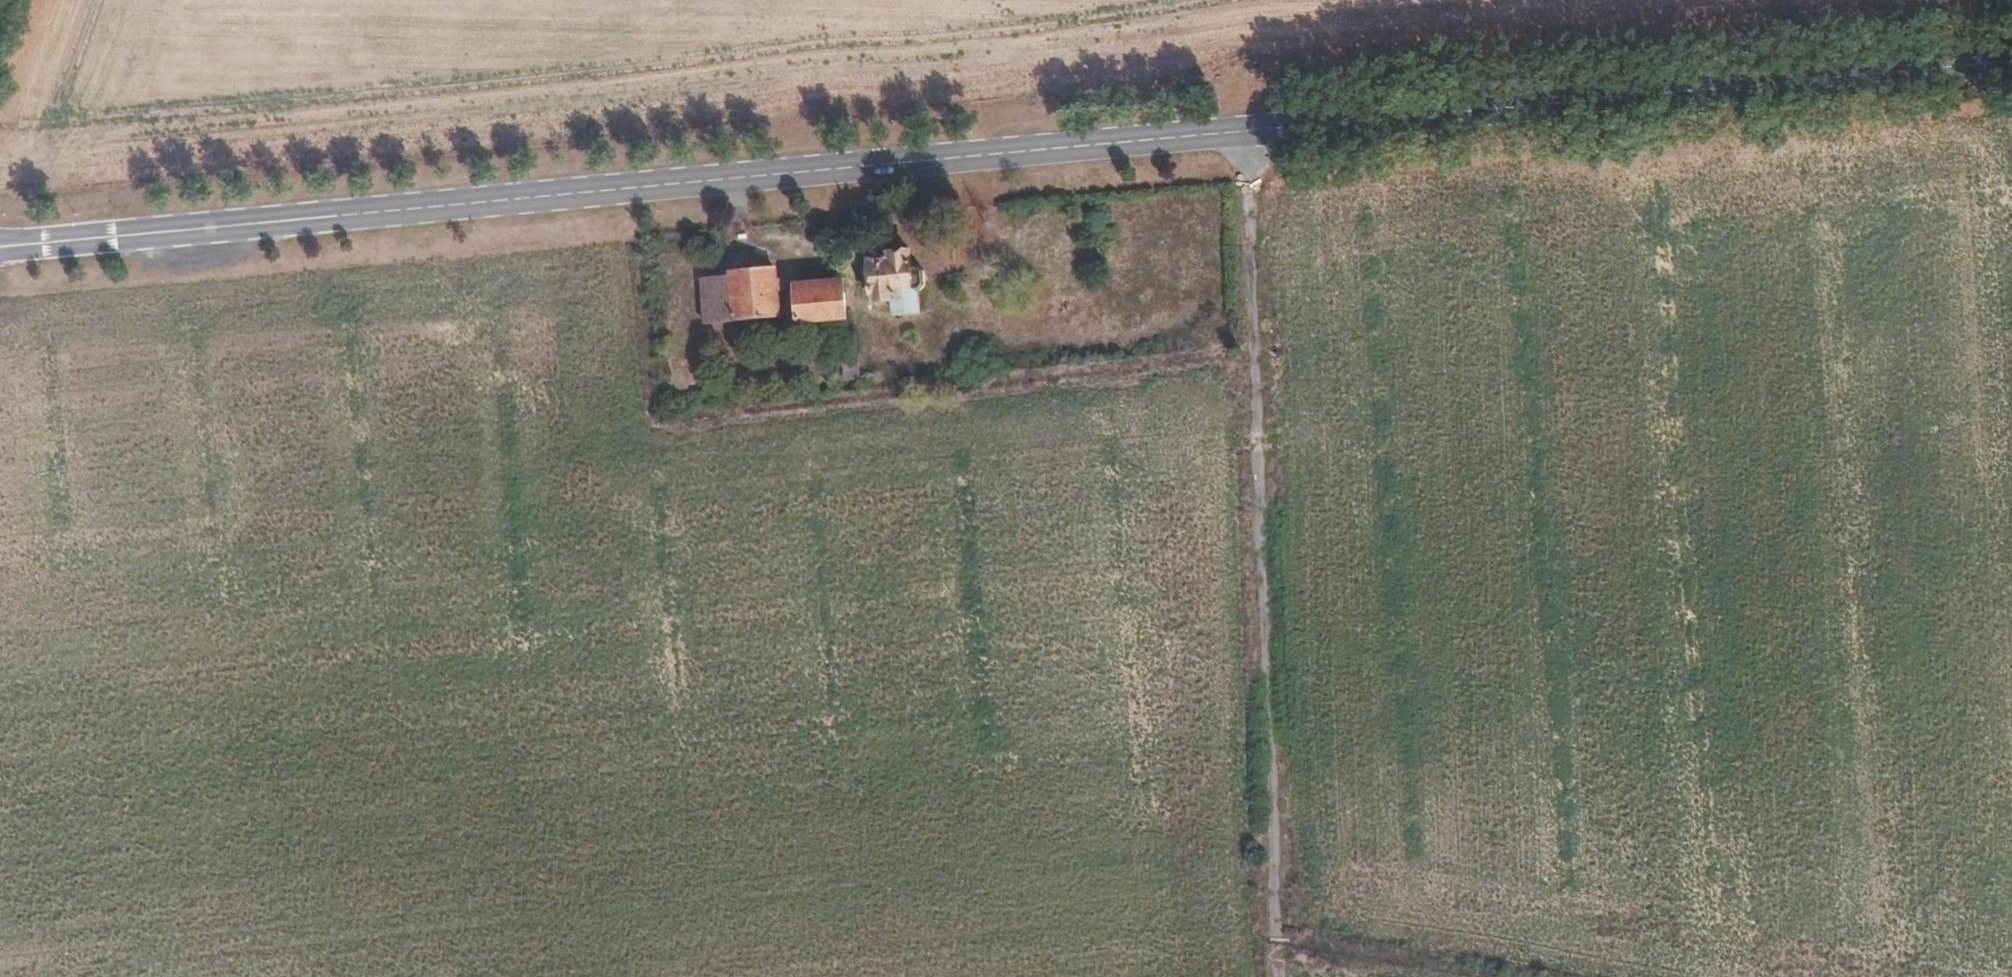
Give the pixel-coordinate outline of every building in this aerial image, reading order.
[(921,322),(913,248),(882,251),(883,264),(863,266),(865,287),(874,286),(877,305),(895,303),(898,325),(921,322)] [(776,274),(734,278),(739,323),(780,319),(776,274)] [(844,285),(794,289),(797,328),(847,323),(844,285)]
